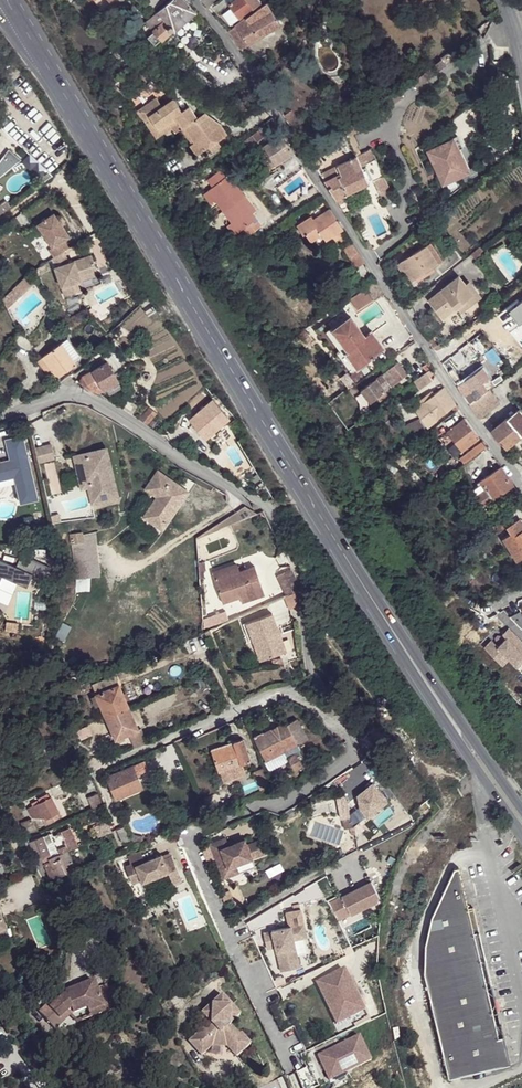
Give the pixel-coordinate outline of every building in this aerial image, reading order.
[(153,8),(163,0),(145,0),(153,8)] [(183,0),(171,0),(155,13),(172,31),(174,33),(194,13),(183,0)] [(244,0),(235,0),(227,6),(229,8),(238,20),(252,10),(244,0)] [(252,10),(259,4),(255,0),(244,0),(252,10)] [(280,26),(266,3),(227,32),(239,50),(280,26)] [(230,26),(238,20),(229,8),(221,14),(230,26)] [(172,31),(155,13),(144,22),(162,40),(172,31)] [(211,29),(199,17),(195,21),(202,27),(200,30),(205,34),(211,29)] [(270,96),(274,102),(281,97),(276,92),(270,96)] [(182,127),(195,119),(187,107),(181,111),(172,99),(161,107),(155,98),(137,111),(147,125),(151,122),(157,130),(174,118),(177,123),(181,128),(182,127)] [(282,115),(286,122),(294,117),(289,110),(282,115)] [(202,114),(195,119),(182,127),(193,143),(189,145),(196,155),(208,147),(216,141),(225,134),(219,124),(202,114)] [(156,138),(177,123),(174,118),(157,130),(151,122),(147,125),(156,138)] [(367,125),(363,119),(345,133),(347,136),(352,133),(367,125)] [(193,143),(182,127),(181,128),(179,130),(189,145),(193,143)] [(244,141),(249,149),(265,138),(260,130),(244,141)] [(347,136),(353,148),(358,145),(352,133),(347,136)] [(437,167),(426,172),(429,179),(440,174),(444,181),(462,172),(466,170),(456,150),(462,147),(456,135),(449,139),(451,141),(430,152),(437,167)] [(294,155),(283,136),(265,147),(277,166),(280,164),(294,155)] [(220,146),(216,141),(208,147),(211,152),(220,146)] [(338,148),(334,142),(311,159),(320,164),(338,148)] [(353,148),(357,156),(363,154),(358,145),(353,148)] [(277,166),(265,147),(258,151),(272,174),(279,170),(277,166)] [(0,178),(21,161),(8,151),(0,162),(0,177),(0,178)] [(336,199),(346,215),(382,197),(363,154),(357,156),(362,166),(369,183),(336,199)] [(324,181),(326,184),(362,166),(357,156),(320,174),(324,181)] [(326,184),(336,199),(369,183),(362,166),(326,184)] [(206,180),(211,188),(225,177),(219,170),(206,180)] [(462,172),(444,181),(448,189),(466,180),(462,172)] [(222,212),(244,195),(236,184),(233,187),(229,183),(225,177),(211,188),(206,191),(214,201),(222,212)] [(209,205),(214,201),(206,191),(202,194),(209,205)] [(253,205),(244,195),(222,212),(230,223),(237,232),(242,228),(247,236),(261,225),(252,213),(248,208),(253,205)] [(3,212),(11,207),(6,201),(0,206),(0,208),(3,212)] [(343,229),(330,210),(311,222),(321,236),(324,242),(343,229)] [(50,214),(34,226),(39,234),(36,237),(51,258),(62,250),(65,248),(61,241),(66,237),(50,214)] [(309,219),(295,228),(301,238),(304,236),(308,245),(314,241),(321,236),(311,222),(309,219)] [(233,235),(237,232),(230,223),(226,226),(233,235)] [(348,238),(343,229),(324,242),(329,251),(348,238)] [(317,246),(324,242),(321,236),(314,241),(317,246)] [(490,236),(481,244),(485,250),(495,242),(490,236)] [(365,265),(351,242),(341,248),(357,270),(365,265)] [(426,246),(399,264),(411,282),(438,265),(440,263),(428,245),(426,246)] [(62,250),(51,258),(54,266),(67,262),(62,250)] [(67,262),(54,266),(64,294),(79,290),(75,276),(96,269),(91,254),(67,262)] [(75,276),(79,290),(83,288),(80,279),(97,274),(96,269),(75,276)] [(472,292),(464,282),(457,273),(427,297),(441,317),(456,305),(472,292)] [(374,278),(363,286),(365,289),(349,299),(356,309),(371,299),(373,302),(384,294),(374,278)] [(468,280),(464,282),(472,292),(456,305),(460,310),(479,295),(468,280)] [(383,350),(371,333),(365,337),(351,317),(333,330),(348,352),(346,354),(353,364),(364,357),(367,361),(383,350)] [(67,340),(60,345),(70,357),(76,352),(67,340)] [(62,367),(67,373),(76,366),(74,363),(70,357),(60,345),(43,359),(54,372),(62,367)] [(76,352),(70,357),(74,363),(81,359),(76,352)] [(49,376),(54,372),(43,359),(37,362),(49,376)] [(106,362),(92,371),(103,390),(104,390),(117,381),(118,380),(106,362)] [(424,368),(427,373),(431,370),(433,369),(429,364),(424,368)] [(397,366),(359,393),(368,404),(383,394),(379,387),(385,383),(389,389),(406,378),(397,366)] [(59,379),(67,373),(62,367),(54,372),(59,379)] [(489,389),(496,384),(482,367),(476,372),(489,389)] [(96,393),(97,394),(103,390),(92,371),(80,378),(87,390),(96,393)] [(469,405),(489,389),(476,372),(462,383),(456,387),(469,405)] [(449,377),(456,387),(462,383),(454,374),(449,377)] [(419,379),(414,382),(417,385),(421,390),(428,384),(423,376),(419,379)] [(120,387),(117,381),(104,390),(107,395),(120,387)] [(455,405),(443,388),(434,395),(421,404),(415,408),(428,425),(450,408),(455,405)] [(500,403),(489,389),(469,405),(479,419),(500,403)] [(322,415),(329,409),(326,405),(314,391),(308,396),(322,414),(322,415)] [(420,401),(421,404),(434,395),(432,392),(420,401)] [(213,399),(211,401),(190,420),(207,438),(224,422),(230,417),(213,399)] [(124,410),(130,415),(137,406),(130,401),(124,410)] [(450,408),(453,414),(459,410),(455,405),(450,408)] [(138,420),(146,426),(154,415),(146,409),(138,420)] [(453,414),(448,417),(453,423),(463,416),(459,410),(453,414)] [(507,419),(520,435),(521,434),(521,417),(516,410),(507,419)] [(478,437),(465,419),(448,431),(462,449),(478,437)] [(520,435),(507,419),(490,431),(505,449),(520,435)] [(427,429),(420,420),(413,425),(419,434),(427,429)] [(441,423),(431,430),(433,433),(443,426),(441,423)] [(0,459),(0,478),(10,476),(11,479),(16,502),(34,498),(18,434),(0,438),(5,458),(0,459)] [(460,458),(464,464),(466,462),(482,451),(487,448),(482,441),(460,458)] [(117,494),(106,442),(69,450),(78,486),(84,484),(88,500),(117,494)] [(49,446),(32,450),(35,463),(52,459),(49,446)] [(361,471),(371,464),(358,447),(348,454),(361,471)] [(482,451),(466,462),(471,469),(472,468),(477,464),(487,458),(482,451)] [(511,486),(499,467),(479,481),(480,483),(490,499),(494,497),(507,489),(511,486)] [(184,491),(155,473),(144,489),(156,497),(146,512),(152,517),(149,522),(159,528),(184,491)] [(0,487),(1,483),(1,481),(11,479),(10,476),(0,478),(0,487)] [(481,506),(490,499),(480,483),(471,489),(481,506)] [(512,497),(507,489),(494,497),(499,504),(512,497)] [(184,491),(159,528),(162,530),(186,494),(184,491)] [(487,508),(496,521),(502,517),(492,504),(487,508)] [(506,526),(517,519),(515,515),(495,527),(496,530),(498,532),(507,527),(506,526)] [(516,536),(515,534),(521,530),(521,527),(517,519),(506,526),(507,527),(510,533),(514,537),(516,536)] [(81,537),(80,529),(80,527),(67,529),(68,539),(81,537)] [(92,528),(80,529),(81,537),(68,539),(73,574),(97,572),(92,528)] [(521,556),(521,546),(516,536),(514,537),(510,533),(501,538),(516,560),(521,556)] [(215,581),(202,585),(211,609),(240,599),(242,605),(266,596),(255,567),(240,572),(237,562),(211,571),(215,581)] [(299,586),(299,585),(299,583),(294,571),(278,576),(285,596),(295,592),(297,590),(298,588),(299,586)] [(216,615),(220,625),(230,621),(226,611),(216,615)] [(272,613),(243,623),(247,634),(250,633),(253,642),(257,641),(263,659),(285,652),(272,613)] [(484,647),(502,664),(509,657),(517,666),(521,661),(521,642),(508,628),(502,634),(506,638),(498,647),(491,640),(484,647)] [(257,641),(253,642),(259,661),(263,659),(257,641)] [(320,663),(328,678),(336,673),(327,659),(320,663)] [(111,672),(90,682),(96,695),(118,686),(111,672)] [(96,695),(105,717),(127,708),(118,686),(96,695)] [(127,708),(105,717),(111,731),(115,740),(126,735),(137,730),(127,708)] [(105,717),(91,723),(95,732),(101,736),(111,731),(105,717)] [(287,724),(298,743),(308,738),(297,718),(287,724)] [(265,761),(298,743),(287,724),(285,722),(263,733),(263,731),(253,736),(265,761)] [(88,724),(80,728),(83,736),(92,733),(88,724)] [(132,747),(145,741),(140,729),(137,730),(126,735),(132,747)] [(242,739),(233,741),(240,764),(241,763),(249,761),(242,739)] [(240,764),(233,741),(210,749),(218,770),(240,764)] [(303,765),(308,762),(301,749),(295,752),(295,753),(302,764),(303,765)] [(295,768),(302,764),(295,753),(288,758),(295,768)] [(143,760),(132,765),(136,774),(146,769),(143,760)] [(240,764),(218,770),(222,782),(245,775),(241,763),(240,764)] [(107,779),(115,798),(142,787),(136,774),(132,765),(109,775),(107,779)] [(265,767),(252,773),(260,791),(272,786),(265,767)] [(87,796),(93,809),(99,807),(100,806),(104,805),(104,804),(98,791),(87,796)] [(46,818),(49,817),(63,808),(54,792),(27,807),(34,820),(36,823),(46,818)] [(85,813),(96,838),(110,832),(99,807),(93,809),(85,813)] [(64,812),(63,808),(49,817),(51,820),(64,812)] [(38,826),(36,823),(34,820),(23,825),(27,832),(38,826)] [(50,836),(59,855),(67,852),(77,847),(75,843),(73,838),(68,827),(50,836)] [(116,836),(122,849),(130,845),(124,832),(116,836)] [(44,844),(41,837),(40,836),(27,841),(35,859),(41,857),(47,854),(44,844)] [(223,837),(207,843),(221,878),(237,872),(234,864),(250,858),(258,855),(256,851),(264,848),(260,837),(244,843),(243,838),(226,845),(223,837)] [(59,855),(57,856),(58,858),(59,857),(63,867),(71,863),(67,852),(59,855)] [(126,857),(130,865),(133,863),(134,866),(143,862),(139,852),(126,857)] [(130,865),(124,867),(131,884),(141,880),(141,882),(166,871),(173,884),(181,880),(170,855),(162,858),(160,854),(143,862),(134,866),(133,863),(130,865)] [(50,881),(66,873),(63,867),(59,857),(58,858),(43,864),(50,881)] [(234,864),(237,872),(253,866),(250,858),(234,864)] [(457,865),(434,912),(429,924),(424,972),(449,1078),(512,1062),(506,1036),(499,1036),(501,1027),(473,898),(468,899),(461,866),(457,865)] [(370,881),(328,902),(337,920),(375,901),(377,896),(370,881)] [(289,926),(270,930),(273,947),(279,971),(295,967),(292,955),(295,955),(291,940),(302,937),(299,924),(302,923),(299,910),(286,913),(289,926)] [(261,932),(265,949),(273,947),(270,930),(261,932)] [(291,940),(295,955),(306,952),(302,937),(291,940)] [(343,968),(320,979),(333,1006),(327,1008),(335,1023),(350,1016),(363,1010),(343,968)] [(282,977),(271,981),(274,987),(284,982),(282,977)] [(320,979),(315,982),(327,1008),(333,1006),(320,979)] [(83,996),(96,990),(94,983),(80,988),(83,996)] [(98,990),(109,1013),(114,1010),(105,987),(98,990)] [(104,1009),(96,990),(83,996),(80,988),(65,994),(66,997),(58,1002),(50,1008),(47,1005),(37,1014),(54,1031),(66,1020),(71,1016),(87,1010),(88,1015),(104,1009)] [(90,1020),(109,1013),(98,990),(96,990),(104,1009),(88,1015),(90,1020)] [(220,994),(200,1011),(208,1021),(211,1024),(204,1029),(202,1026),(187,1039),(199,1054),(210,1045),(225,1045),(234,1056),(248,1043),(239,1032),(233,1037),(224,1026),(238,1014),(220,994)] [(71,1016),(66,1020),(75,1026),(90,1020),(88,1015),(87,1010),(71,1016)] [(363,1010),(350,1016),(355,1027),(368,1021),(363,1010)] [(208,1021),(202,1026),(204,1029),(211,1024),(208,1021)] [(357,1035),(315,1055),(327,1080),(369,1060),(357,1035)]
